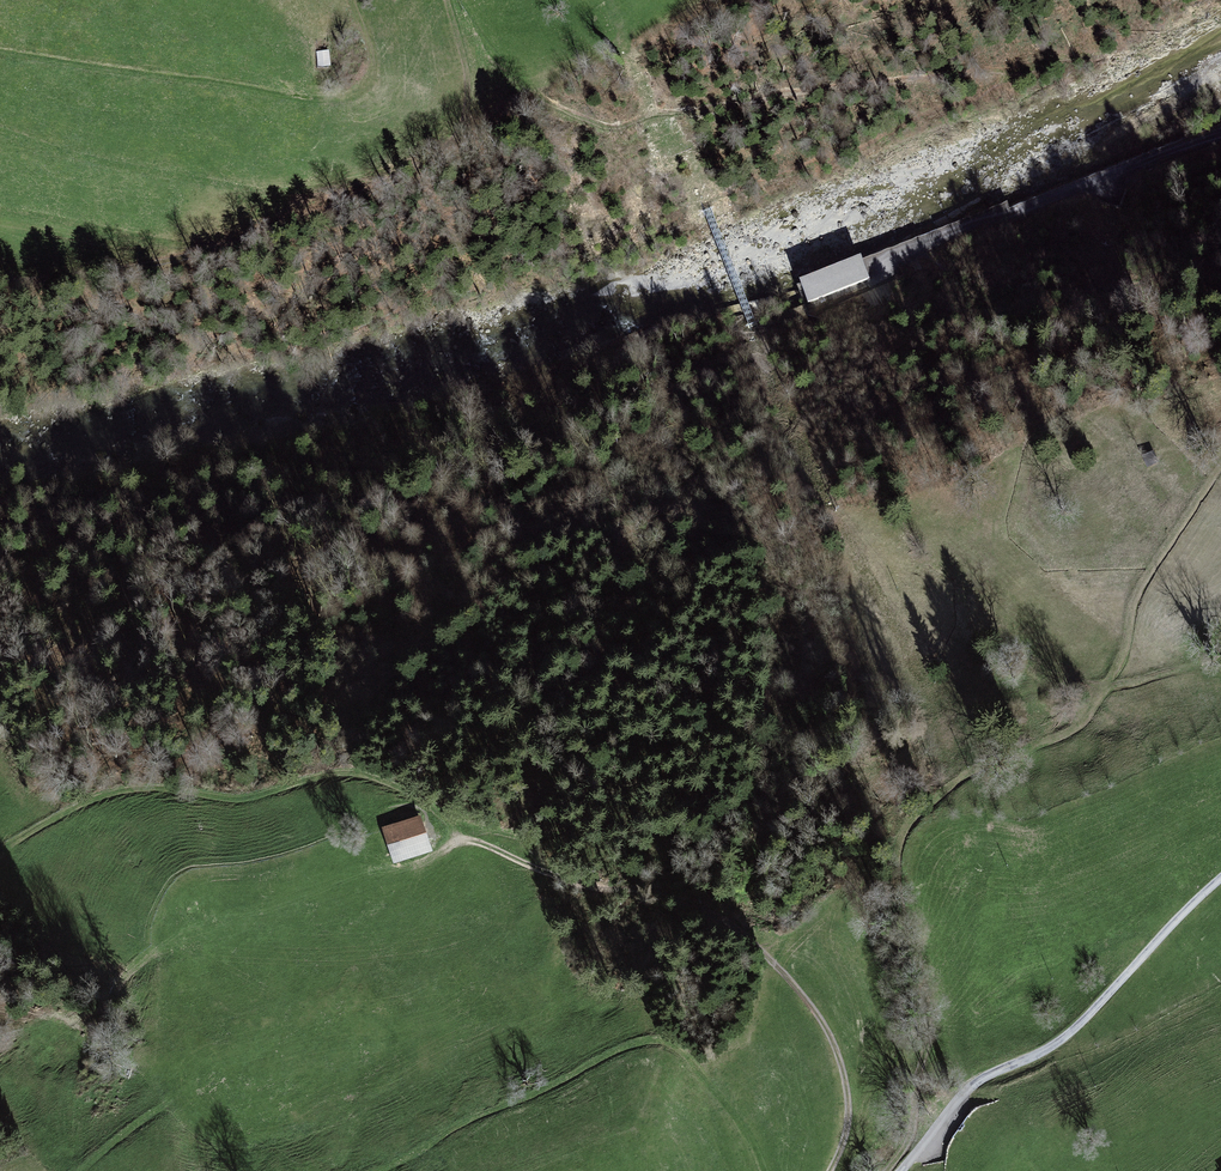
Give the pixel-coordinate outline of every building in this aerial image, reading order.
[(318,50),(319,64),(332,63),(331,49),(318,50)] [(869,282),(860,261),(799,285),(808,305),(869,282)] [(416,821),(379,835),(394,875),(432,861),(416,821)]
